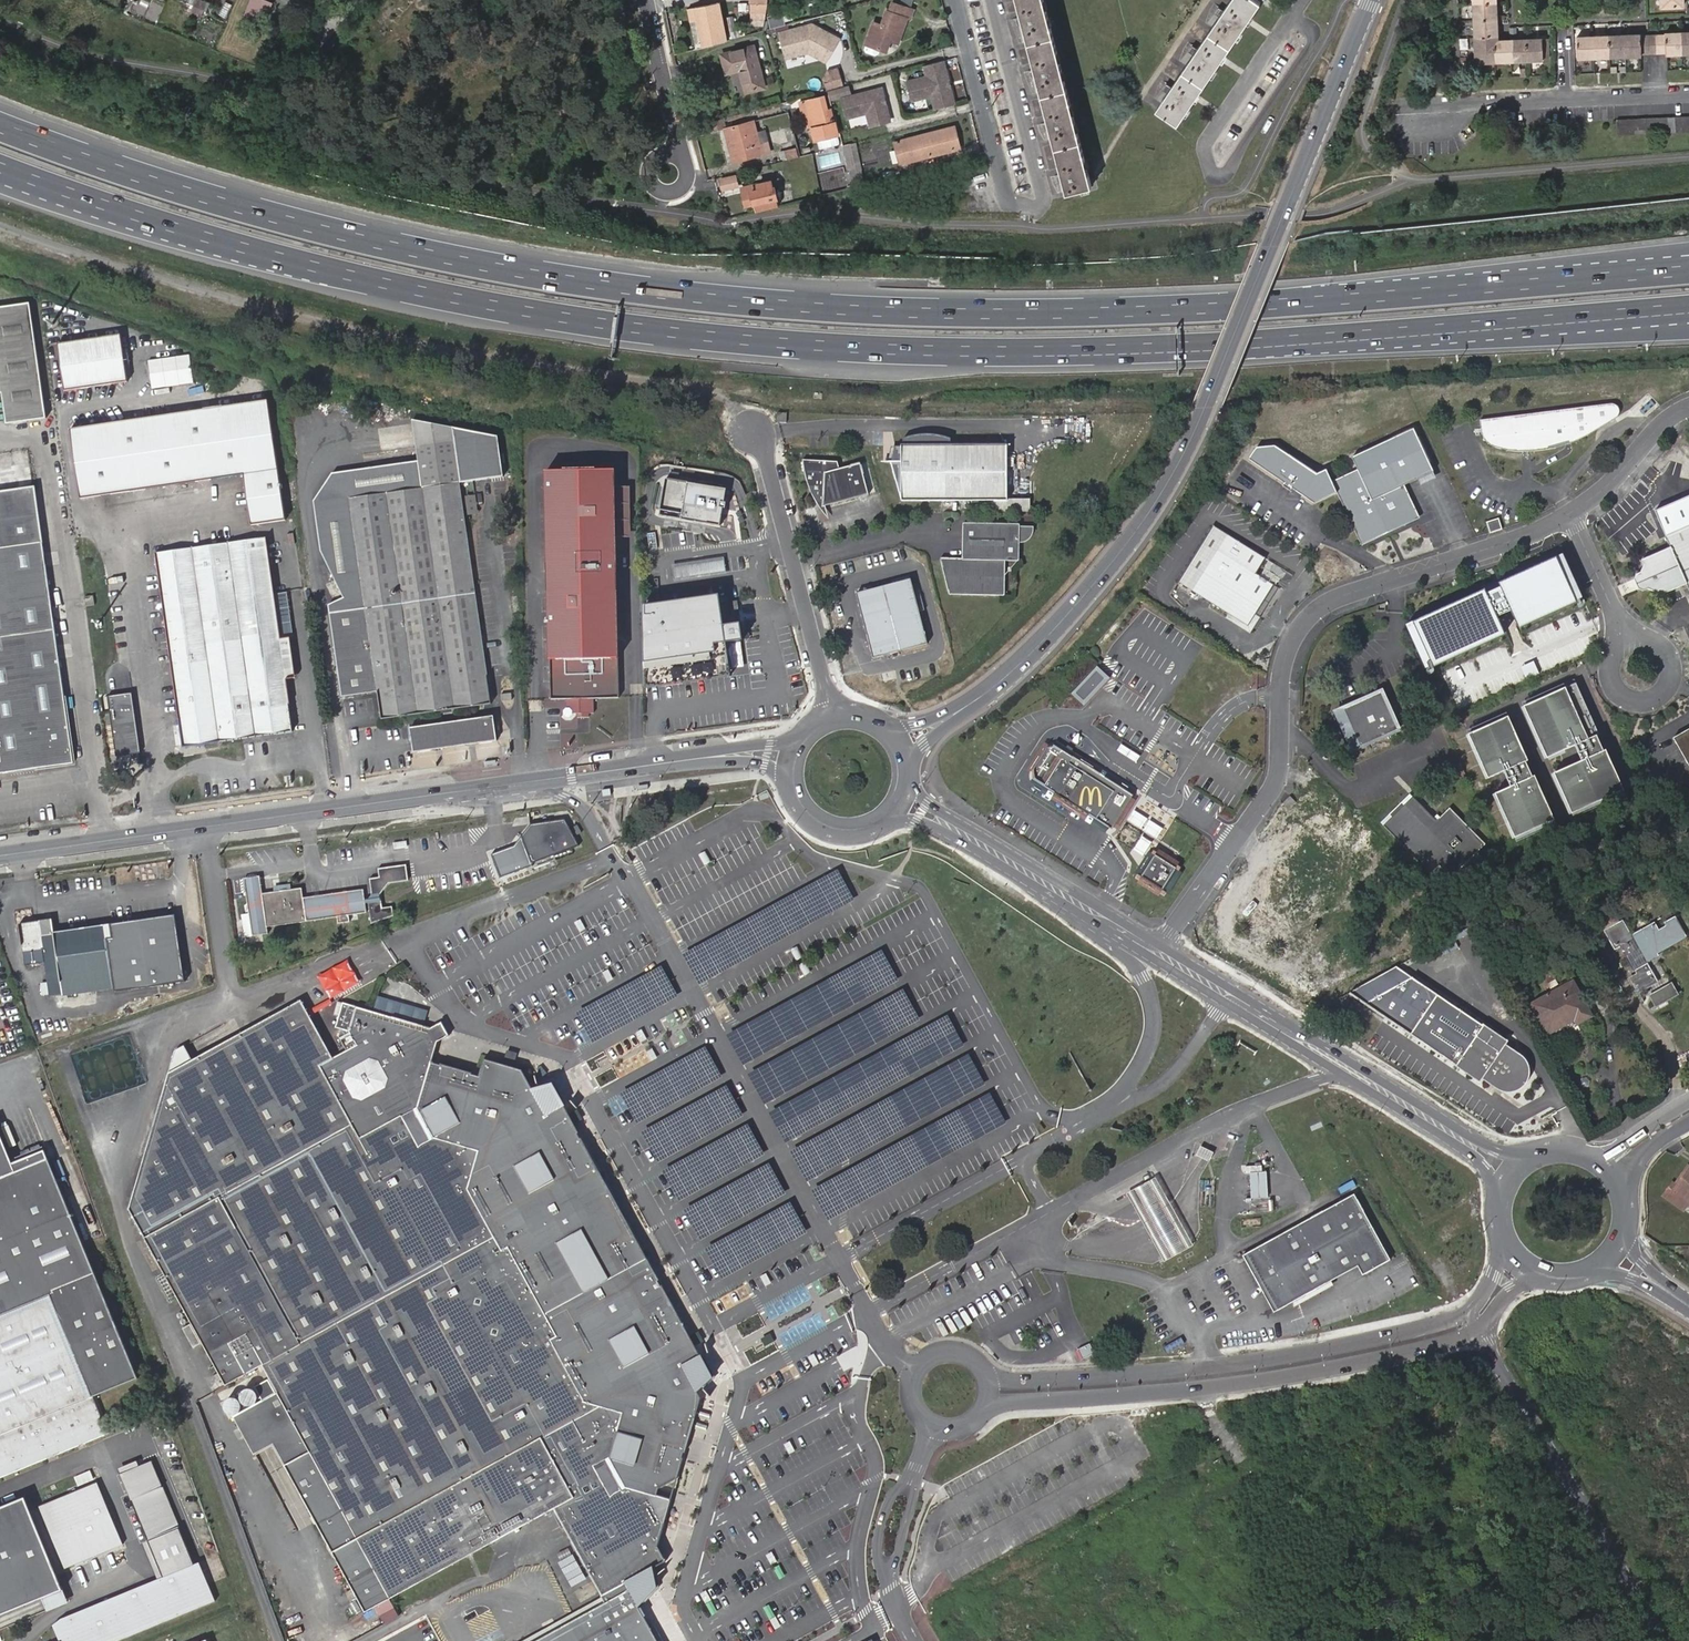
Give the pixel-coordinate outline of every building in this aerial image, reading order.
[(245,10),(267,18),(274,0),(248,0),(245,10)] [(754,13),(767,13),(769,0),(754,0),(754,13)] [(1067,194),(1092,188),(1043,0),(1017,0),(1067,194)] [(1157,111),(1178,125),(1261,3),(1257,0),(1232,0),(1157,111)] [(1475,63),(1542,61),(1541,39),(1498,40),(1495,40),(1495,35),(1498,35),(1496,0),(1472,0),(1475,63)] [(727,42),(720,4),(688,10),(690,23),(697,21),(702,48),(702,49),(727,42)] [(874,24),(866,47),(886,53),(892,38),(899,40),(907,21),(909,22),(913,12),(892,5),(889,14),(887,13),(881,27),(874,24)] [(690,23),(696,50),(702,49),(702,48),(697,21),(690,23)] [(811,25),(779,34),(785,58),(807,52),(825,62),(837,39),(811,25)] [(1640,35),(1640,34),(1577,37),(1578,59),(1641,56),(1641,55),(1666,54),(1666,55),(1688,54),(1688,32),(1665,33),(1665,34),(1640,35)] [(740,70),(746,93),(764,88),(754,47),(720,55),(725,73),(740,70)] [(926,77),(906,83),(911,102),(931,96),(935,110),(954,105),(950,90),(947,88),(946,85),(948,82),(942,62),(924,67),(926,77)] [(830,72),(832,82),(839,80),(841,88),(845,86),(842,70),(830,72)] [(839,80),(832,82),(824,84),(825,91),(841,88),(839,80)] [(846,88),(835,91),(837,99),(848,96),(846,88)] [(841,100),(846,120),(866,115),(869,128),(889,123),(884,106),(882,105),(881,101),(882,99),(880,90),(841,100)] [(828,93),(830,101),(837,99),(835,91),(828,93)] [(803,116),(806,126),(813,126),(816,140),(837,135),(828,95),(807,100),(810,112),(803,116)] [(800,102),(803,116),(810,112),(807,100),(800,102)] [(1618,135),(1688,132),(1688,117),(1617,119),(1618,135)] [(710,122),(712,133),(725,129),(722,119),(710,122)] [(755,134),(752,122),(725,129),(728,142),(731,141),(734,152),(730,153),(733,162),(769,152),(767,143),(758,145),(755,134)] [(961,148),(955,126),(905,139),(910,160),(961,148)] [(764,132),(755,134),(758,145),(767,143),(764,132)] [(910,160),(905,139),(898,141),(904,162),(910,160)] [(866,183),(855,142),(850,144),(861,184),(866,183)] [(850,144),(842,146),(849,171),(850,170),(856,168),(850,144)] [(850,170),(855,186),(861,184),(856,168),(850,170)] [(719,180),(722,189),(736,185),(734,176),(719,180)] [(746,204),(755,202),(757,210),(778,205),(773,185),(777,184),(776,179),(756,184),(758,190),(743,193),(746,204)] [(741,187),(743,193),(758,190),(756,184),(741,187)] [(0,309),(0,394),(4,394),(8,425),(49,420),(32,304),(0,309)] [(57,341),(64,388),(127,379),(120,332),(57,341)] [(147,355),(148,384),(191,382),(190,353),(147,355)] [(70,426),(79,495),(244,472),(251,522),(285,518),(269,398),(70,426)] [(1612,405),(1480,421),(1481,432),(1483,438),(1484,441),(1491,446),(1496,448),(1503,450),(1525,452),(1527,451),(1546,450),(1568,446),(1574,444),(1582,440),(1614,420),(1616,418),(1618,416),(1618,412),(1616,408),(1615,406),(1612,405)] [(786,422),(787,413),(777,413),(777,422),(786,422)] [(419,461),(311,476),(321,549),(344,597),(329,604),(342,695),(378,690),(382,718),(491,702),(460,482),(506,476),(500,436),(413,419),(419,461)] [(1386,525),(1388,524),(1389,524),(1391,525),(1392,525),(1393,526),(1394,526),(1397,526),(1400,526),(1404,525),(1404,524),(1405,524),(1407,522),(1412,517),(1413,513),(1413,508),(1413,507),(1412,504),(1410,499),(1408,501),(1404,494),(1402,495),(1399,488),(1404,486),(1433,472),(1413,429),(1351,457),(1356,469),(1331,481),(1325,469),(1316,473),(1274,444),(1256,446),(1247,458),(1283,482),(1281,485),(1289,490),(1291,488),(1294,483),(1298,485),(1301,494),(1313,502),(1336,492),(1360,545),(1386,533),(1383,526),(1386,525)] [(905,435),(903,436),(902,443),(901,443),(901,445),(895,445),(891,460),(890,460),(901,499),(991,499),(1007,499),(1006,443),(950,443),(950,436),(948,436),(947,435),(946,435),(945,434),(942,434),(941,433),(938,433),(936,433),(936,432),(933,432),(932,432),(926,432),(919,432),(913,433),(911,434),(910,434),(906,435),(905,435)] [(861,464),(839,469),(833,470),(824,473),(826,460),(803,459),(803,464),(804,471),(808,485),(811,491),(822,491),(821,505),(824,505),(868,494),(861,464)] [(833,470),(839,469),(837,462),(826,460),(824,473),(833,470)] [(546,470),(548,698),(562,698),(562,706),(561,706),(559,709),(559,713),(562,716),(566,716),(569,713),(569,712),(589,712),(589,698),(616,697),(615,535),(615,485),(615,469),(546,470)] [(724,502),(726,489),(665,478),(664,484),(659,483),(655,508),(660,509),(658,515),(665,516),(675,518),(692,521),(703,523),(720,526),(721,516),(723,508),(725,508),(726,502),(724,502)] [(73,760),(34,483),(0,488),(0,770),(73,760)] [(1294,483),(1291,488),(1301,494),(1298,485),(1294,483)] [(627,535),(627,485),(615,485),(615,535),(627,535)] [(1404,486),(1399,488),(1402,495),(1404,494),(1408,501),(1410,499),(1407,493),(1404,486)] [(828,520),(824,505),(821,505),(822,491),(811,491),(813,495),(821,510),(825,517),(828,520)] [(475,496),(466,497),(468,514),(477,513),(475,496)] [(1656,511),(1672,547),(1642,560),(1644,565),(1642,571),(1637,573),(1634,581),(1640,590),(1643,592),(1648,590),(1655,592),(1657,597),(1686,584),(1688,591),(1688,496),(1673,503),(1656,511)] [(1007,499),(991,499),(991,511),(1029,511),(1029,499),(1007,499)] [(1500,518),(1487,522),(1490,532),(1490,533),(1503,529),(1503,528),(1500,518)] [(1019,542),(1019,526),(1018,524),(1017,523),(966,522),(964,523),(962,524),(962,525),(962,558),(949,557),(942,567),(948,591),(949,592),(951,593),(952,594),(954,594),(1000,595),(1001,594),(1002,594),(1004,591),(1005,560),(1016,560),(1017,560),(1019,557),(1019,542)] [(1032,526),(1019,526),(1019,542),(1021,542),(1024,540),(1028,537),(1030,536),(1030,534),(1032,526)] [(1212,526),(1178,582),(1192,591),(1217,550),(1227,534),(1212,526)] [(1265,558),(1227,534),(1217,550),(1256,574),(1265,558)] [(268,536),(210,545),(237,739),(294,731),(288,680),(296,679),(291,638),(281,638),(268,536)] [(237,739),(210,545),(158,553),(185,747),(237,739)] [(1217,550),(1192,591),(1235,617),(1233,620),(1249,629),(1255,620),(1253,619),(1274,585),(1217,550)] [(1587,605),(1565,554),(1409,625),(1430,677),(1438,673),(1510,640),(1500,618),(1505,616),(1515,611),(1525,633),(1578,609),(1587,605)] [(940,559),(942,567),(949,557),(945,557),(942,557),(941,558),(940,559)] [(723,559),(674,566),(674,577),(724,572),(723,559)] [(856,593),(873,658),(880,657),(886,655),(928,643),(911,578),(856,593)] [(85,597),(87,607),(95,605),(93,595),(85,597)] [(719,602),(643,612),(650,678),(728,668),(719,602)] [(1082,702),(1105,678),(1095,669),(1073,693),(1082,702)] [(1578,684),(1527,707),(1550,759),(1578,746),(1587,763),(1558,776),(1575,815),(1626,791),(1578,684)] [(513,688),(503,690),(504,700),(514,698),(513,688)] [(1382,689),(1332,712),(1350,750),(1400,727),(1382,689)] [(132,691),(107,695),(116,755),(141,751),(132,691)] [(411,726),(415,751),(497,739),(493,714),(411,726)] [(1511,718),(1471,734),(1490,780),(1507,772),(1513,787),(1498,796),(1519,839),(1558,825),(1511,718)] [(1673,739),(1688,767),(1688,729),(1673,739)] [(1112,825),(1131,794),(1072,757),(1073,755),(1066,751),(1059,751),(1051,765),(1050,764),(1045,773),(1045,781),(1047,784),(1112,825)] [(611,789),(588,793),(589,798),(612,796),(611,789)] [(1284,804),(1290,810),(1297,803),(1291,797),(1284,804)] [(1390,820),(1382,828),(1444,888),(1488,843),(1451,807),(1435,823),(1410,799),(1403,807),(1400,804),(1387,817),(1390,820)] [(578,845),(564,819),(530,823),(521,836),(534,862),(578,845)] [(1135,846),(1143,852),(1149,843),(1141,838),(1135,846)] [(1134,874),(1164,895),(1185,865),(1154,844),(1134,874)] [(704,865),(710,862),(705,852),(699,855),(704,865)] [(364,898),(364,903),(367,903),(370,923),(392,915),(390,905),(381,907),(378,892),(387,882),(407,879),(405,864),(378,867),(378,876),(369,877),(371,894),(367,898),(364,898)] [(366,913),(364,903),(364,898),(363,890),(303,898),(301,889),(262,894),(260,877),(243,879),(252,937),(268,934),(267,927),(337,917),(338,924),(349,922),(348,915),(366,913)] [(1593,907),(1607,933),(1620,925),(1607,900),(1593,907)] [(173,916),(110,925),(112,938),(106,939),(112,984),(113,988),(113,990),(182,981),(173,916)] [(51,919),(19,924),(23,951),(42,949),(49,997),(96,991),(95,987),(112,984),(106,939),(112,938),(110,925),(54,933),(51,919)] [(1638,992),(1644,990),(1657,983),(1645,962),(1657,956),(1655,952),(1685,936),(1676,919),(1667,924),(1669,927),(1659,933),(1655,925),(1630,939),(1622,924),(1620,925),(1607,933),(1615,948),(1621,945),(1638,974),(1630,979),(1638,992)] [(317,977),(331,998),(360,983),(347,961),(317,977)] [(1483,1083),(1486,1078),(1495,1085),(1501,1089),(1504,1090),(1507,1091),(1511,1092),(1514,1091),(1517,1091),(1521,1089),(1524,1086),(1526,1084),(1527,1082),(1528,1079),(1529,1077),(1529,1073),(1529,1070),(1528,1067),(1527,1064),(1524,1060),(1521,1058),(1506,1048),(1509,1044),(1397,968),(1350,993),(1483,1083)] [(1571,1011),(1573,1016),(1577,1023),(1591,1016),(1573,983),(1533,1005),(1545,1030),(1566,1019),(1564,1015),(1571,1011)] [(1656,1008),(1677,996),(1673,988),(1669,987),(1652,996),(1651,1000),(1656,1008)] [(174,1051),(129,1210),(224,1386),(260,1366),(267,1380),(253,1387),(261,1401),(232,1417),(253,1456),(273,1445),(364,1612),(373,1607),(382,1624),(397,1616),(388,1599),(553,1510),(601,1598),(604,1603),(628,1590),(637,1607),(656,1587),(652,1569),(666,1561),(657,1546),(700,1398),(696,1392),(712,1377),(558,1095),(551,1083),(530,1088),(521,1071),(483,1060),(478,1077),(471,1075),(472,1073),(440,1064),(439,1066),(430,1063),(436,1042),(447,1036),(440,1023),(429,1028),(422,1026),(426,1012),(378,997),(374,1013),(337,1002),(333,1015),(338,1017),(335,1028),(349,1032),(356,1045),(332,1058),(300,1000),(191,1059),(184,1046),(174,1051)] [(47,1156),(43,1149),(11,1162),(0,1135),(0,1176),(47,1156)] [(1210,1152),(1200,1147),(1195,1156),(1205,1161),(1208,1162),(1212,1153),(1210,1152)] [(94,1395),(138,1377),(47,1156),(0,1176),(0,1477),(109,1432),(94,1395)] [(1678,1186),(1672,1183),(1664,1195),(1684,1209),(1688,1202),(1688,1170),(1678,1186)] [(1250,1185),(1251,1198),(1268,1198),(1267,1185),(1267,1171),(1262,1171),(1250,1172),(1250,1185)] [(1162,1192),(1155,1178),(1127,1194),(1135,1208),(1151,1238),(1164,1262),(1192,1247),(1179,1222),(1162,1192)] [(1291,1304),(1331,1281),(1357,1267),(1362,1277),(1391,1261),(1354,1195),(1241,1257),(1272,1314),(1291,1304)] [(1334,1286),(1331,1281),(1291,1304),(1293,1309),(1334,1286)] [(239,1399),(240,1402),(241,1404),(244,1405),(246,1406),(249,1406),(252,1405),(254,1403),(256,1401),(256,1398),(256,1395),(255,1393),(253,1391),(251,1389),(248,1388),(246,1389),(243,1390),(241,1391),(239,1394),(239,1396),(239,1399)] [(240,1405),(239,1402),(237,1400),(234,1399),(231,1398),(229,1398),(226,1400),(224,1402),(223,1404),(222,1407),(223,1410),(224,1412),(227,1414),(229,1415),(232,1415),(235,1415),(237,1413),(239,1411),(240,1408),(240,1405)] [(1212,1465),(1213,1465),(1216,1472),(1225,1467),(1220,1458),(1211,1463),(1212,1465)] [(120,1474),(148,1541),(178,1528),(151,1462),(120,1474)] [(39,1507),(65,1568),(122,1545),(97,1483),(39,1507)] [(65,1588),(26,1496),(0,1507),(0,1615),(65,1588)] [(55,1621),(50,1632),(54,1640),(116,1640),(217,1600),(200,1561),(55,1621)] [(637,1607),(628,1590),(604,1603),(536,1640),(656,1640),(637,1607)] [(604,1603),(601,1598),(522,1640),(536,1640),(604,1603)]
